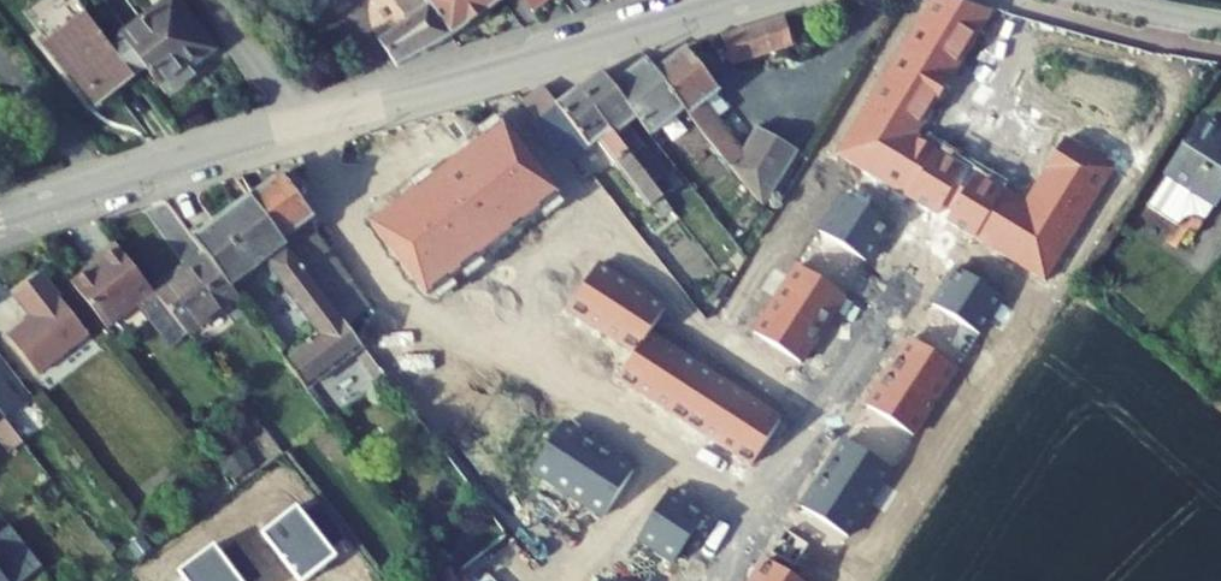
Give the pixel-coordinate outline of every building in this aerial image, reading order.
[(146,68),(166,94),(193,74),(190,69),(213,50),(174,0),(153,0),(153,4),(158,10),(112,46),(135,76),(146,68)] [(411,19),(380,41),(397,66),(451,37),(425,0),(398,0),(411,19)] [(451,37),(503,0),(425,0),(451,37)] [(548,0),(525,0),(533,11),(548,0)] [(950,0),(926,0),(837,153),(1046,280),(1114,167),(1065,139),(1024,200),(917,136),(991,11),(950,0)] [(48,42),(97,105),(106,98),(135,76),(112,46),(86,13),(58,36),(48,42)] [(730,62),(791,43),(784,19),(722,37),(730,62)] [(707,138),(763,211),(799,150),(757,126),(741,154),(734,146),(738,143),(719,117),(707,101),(717,94),(720,91),(687,49),(657,73),(684,109),(706,138),(707,138)] [(657,73),(647,61),(613,87),(637,118),(651,136),(684,109),(657,73)] [(602,72),(580,89),(653,184),(666,174),(645,147),(644,147),(627,126),(637,118),(613,87),(602,72)] [(599,141),(649,207),(650,206),(663,196),(653,184),(580,89),(558,106),(543,86),(531,96),(523,102),(571,163),(599,141)] [(719,117),(730,109),(717,94),(707,101),(719,117)] [(505,121),(370,223),(425,295),(560,193),(505,121)] [(1220,194),(1220,136),(1200,123),(1147,205),(1178,226),(1183,221),(1189,219),(1194,217),(1200,218),(1203,220),(1220,194)] [(818,230),(867,262),(893,223),(845,190),(818,230)] [(650,206),(662,221),(674,211),(663,196),(650,206)] [(363,346),(251,199),(196,239),(207,256),(230,287),(268,260),(270,269),(320,335),(286,362),(307,390),(313,385),(354,353),(363,346)] [(102,259),(103,260),(73,283),(107,327),(137,304),(170,346),(188,334),(158,296),(118,246),(102,259)] [(230,287),(207,256),(186,270),(188,274),(158,296),(188,334),(238,298),(230,287)] [(600,262),(567,311),(636,355),(651,332),(668,306),(600,262)] [(752,331),(800,363),(845,297),(796,265),(752,331)] [(958,269),(932,303),(977,336),(1003,302),(958,269)] [(37,374),(88,334),(41,275),(17,294),(35,318),(9,338),(37,374)] [(636,355),(622,378),(751,463),(781,417),(651,332),(636,355)] [(908,340),(867,406),(914,436),(955,369),(908,340)] [(354,353),(376,382),(385,375),(382,371),(363,346),(354,353)] [(3,417),(5,419),(19,408),(23,404),(0,374),(0,413),(3,417)] [(315,400),(327,416),(328,418),(334,414),(313,385),(307,390),(315,400)] [(327,416),(315,400),(305,408),(316,423),(327,416)] [(5,419),(22,441),(36,430),(19,408),(5,419)] [(11,452),(23,442),(22,441),(5,419),(3,417),(0,419),(0,438),(11,452)] [(533,471),(603,515),(634,467),(563,422),(533,471)] [(845,438),(800,507),(847,538),(892,468),(845,438)] [(244,451),(223,466),(234,480),(254,465),(244,451)] [(44,469),(52,479),(58,474),(51,464),(44,469)] [(704,514),(668,490),(637,538),(672,562),(704,514)] [(263,533),(300,580),(306,580),(337,557),(298,506),(263,533)] [(179,570),(187,580),(240,580),(214,545),(179,570)] [(765,559),(750,580),(799,580),(765,559)]
